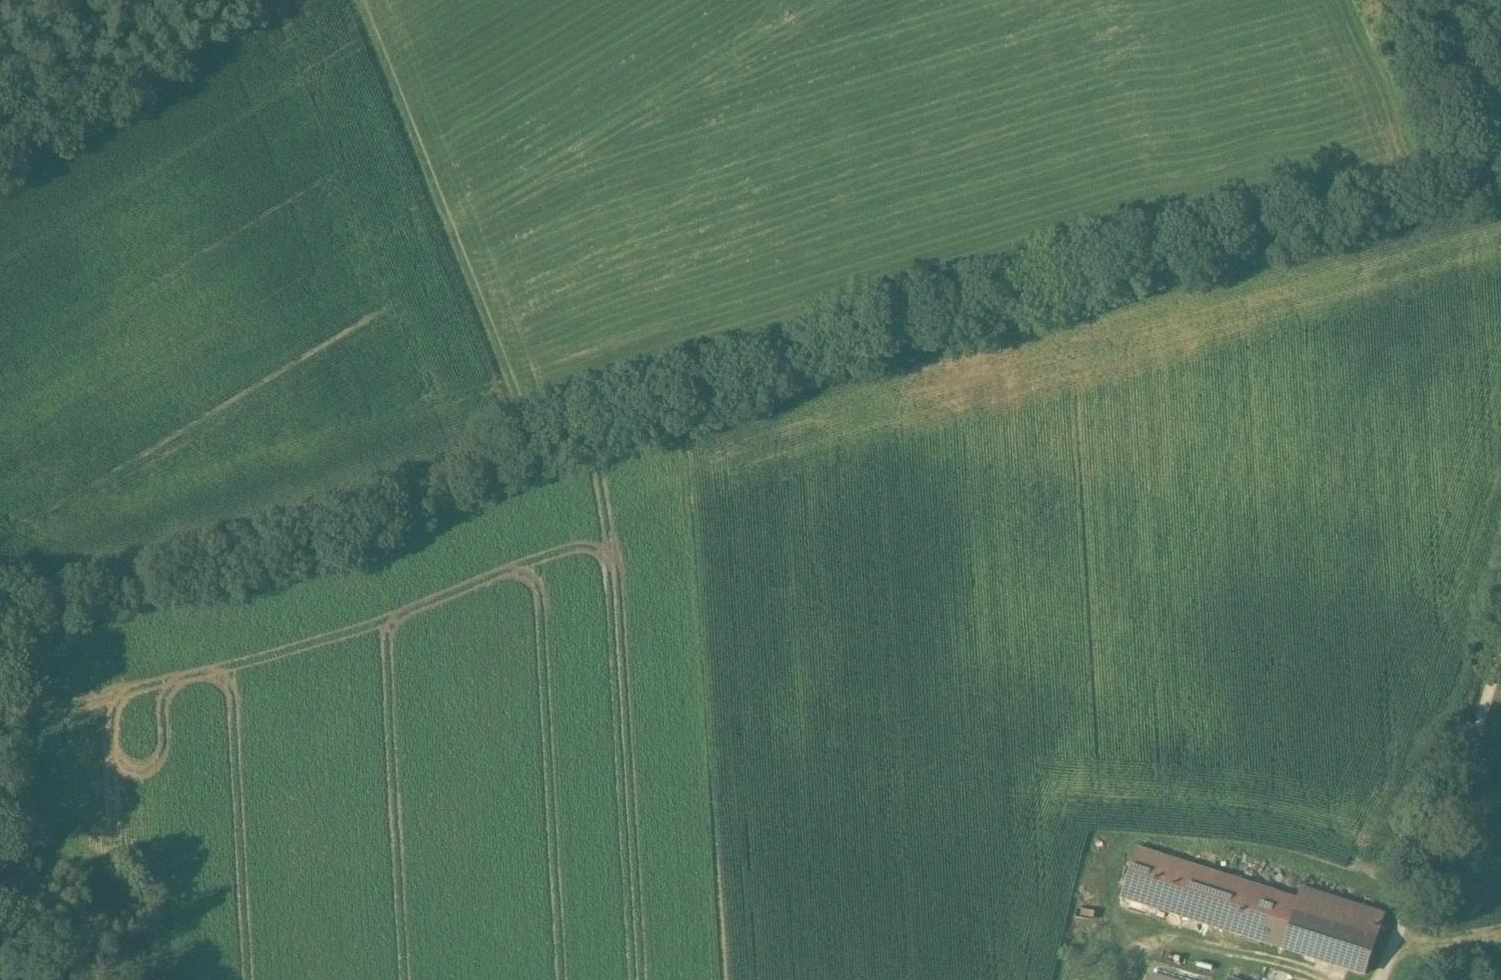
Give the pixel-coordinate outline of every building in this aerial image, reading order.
[(1274,894),(1135,851),(1120,898),(1260,942),(1274,894)] [(1383,915),(1301,889),(1294,912),(1376,937),(1383,915)] [(1376,937),(1294,912),(1282,949),(1364,974),(1376,937)] [(1155,979),(1189,979),(1159,969),(1155,979)]
